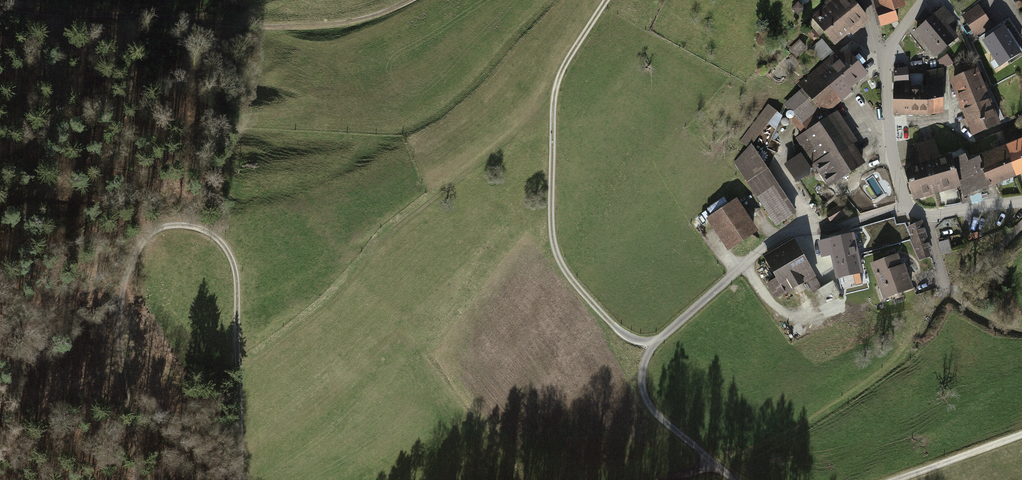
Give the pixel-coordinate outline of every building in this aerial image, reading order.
[(854,0),(832,0),(812,16),(836,46),(869,19),(854,0)] [(895,9),(906,6),(904,0),(873,0),(882,26),(899,21),(895,9)] [(993,25),(979,5),(962,16),(975,37),(993,25)] [(942,7),(913,32),(935,58),(959,37),(948,25),(954,20),(942,7)] [(981,42),(998,69),(1021,54),(1021,49),(1006,25),(981,42)] [(842,101),(854,92),(851,89),(869,74),(848,50),(843,54),(839,50),(816,70),(842,101)] [(894,110),(893,116),(927,116),(943,113),(944,68),(925,72),(894,70),(894,110)] [(842,101),(816,70),(799,84),(802,87),(824,114),(828,111),(830,112),(842,101)] [(977,70),(950,81),(973,137),(1000,125),(977,70)] [(824,114),(802,87),(785,103),(808,131),(832,115),(830,112),(828,111),(824,114)] [(752,143),(777,111),(769,104),(738,141),(747,148),(752,143)] [(808,131),(796,139),(803,151),(816,169),(827,187),(866,162),(854,144),(858,141),(838,111),(832,115),(808,131)] [(1017,125),(1002,131),(1007,144),(978,156),(979,158),(991,187),(1021,174),(1021,138),(1017,125)] [(913,201),(961,188),(953,160),(951,153),(939,157),(934,140),(914,145),(919,164),(903,168),(913,201)] [(734,163),(777,228),(797,213),(752,143),(747,148),(734,163)] [(796,182),(816,169),(803,151),(784,164),(796,182)] [(965,155),(953,160),(961,188),(963,197),(991,187),(979,158),(968,162),(965,155)] [(709,222),(731,254),(760,234),(738,202),(709,222)] [(921,224),(909,228),(919,260),(930,257),(927,249),(929,249),(921,224)] [(861,271),(852,235),(820,242),(823,256),(834,253),(839,276),(861,271)] [(816,278),(794,239),(764,257),(775,278),(765,283),(776,301),(816,278)] [(948,240),(940,242),(943,254),(951,252),(948,240)] [(899,255),(871,264),(884,301),(914,290),(905,264),(902,264),(899,255)] [(1001,285),(997,280),(991,285),(995,290),(1001,285)] [(814,297),(820,309),(842,297),(836,286),(814,297)]
